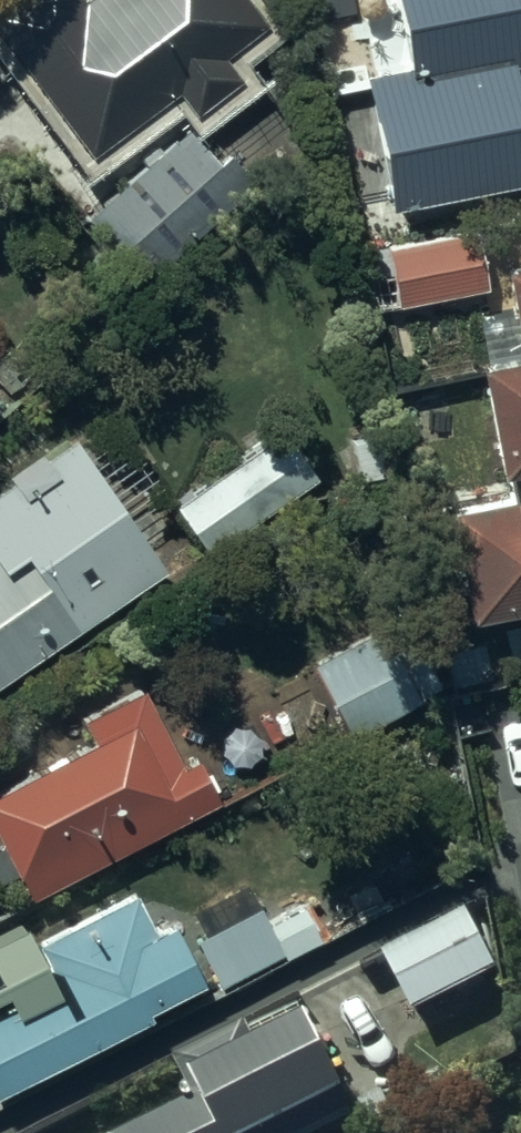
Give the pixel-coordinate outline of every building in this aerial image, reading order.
[(247,0),(0,0),(0,33),(84,147),(173,82),(188,103),(234,69),(217,47),(259,16),(247,0)] [(395,44),(398,59),(359,65),(381,201),(520,175),(520,94),(515,95),(509,59),(520,57),(520,0),(387,0),(389,10),(372,13),(378,47),(395,44)] [(475,225),(394,239),(402,295),(482,282),(475,225)] [(494,251),(510,342),(470,345),(488,459),(520,453),(520,246),(494,251)] [(312,467),(276,419),(168,500),(204,548),(312,467)] [(160,559),(65,426),(0,473),(0,670),(160,559)] [(436,492),(455,604),(520,592),(520,476),(436,492)] [(403,607),(307,655),(343,727),(440,679),(403,607)] [(0,778),(0,842),(26,893),(217,795),(193,748),(178,756),(141,684),(81,715),(90,732),(0,778)] [(144,1008),(141,1003),(196,975),(165,914),(149,922),(130,885),(28,936),(40,959),(35,961),(32,982),(0,998),(0,1081),(144,1008)] [(255,895),(190,931),(215,981),(275,948),(278,955),(319,933),(298,896),(264,915),(255,895)] [(486,905),(383,953),(413,1016),(516,968),(486,905)] [(299,1009),(248,1035),(243,1026),(169,1064),(188,1100),(124,1132),(314,1132),(353,1113),(299,1009)]
